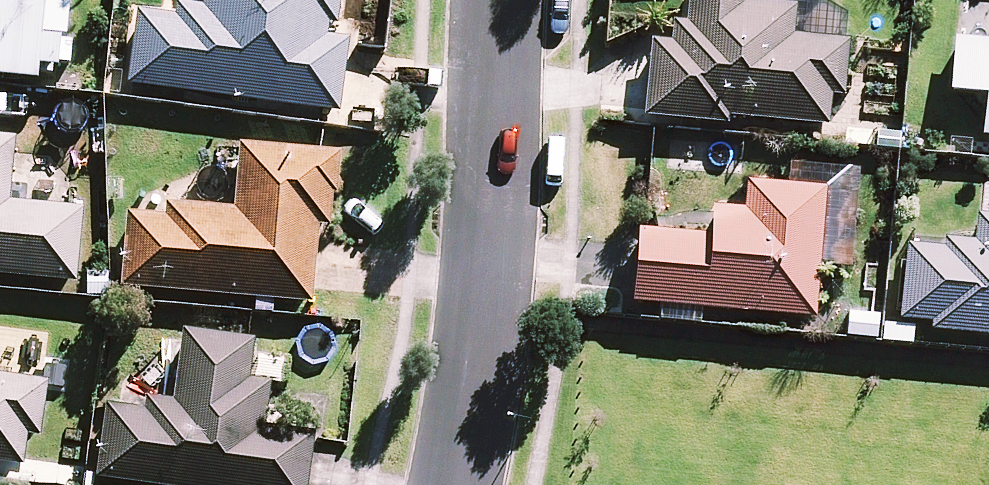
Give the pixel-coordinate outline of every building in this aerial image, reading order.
[(45,68),(46,52),(70,54),(75,0),(0,0),(0,64),(45,68)] [(347,58),(351,32),(338,30),(341,0),(210,0),(179,10),(148,6),(139,77),(342,102),(347,58)] [(696,36),(656,34),(653,109),(844,118),(848,36),(796,33),(798,0),(698,0),(696,36)] [(961,31),(957,83),(988,86),(988,34),(961,31)] [(0,131),(0,265),(77,272),(83,201),(14,195),(19,133),(0,131)] [(344,142),(247,135),(242,202),(138,195),(131,281),(317,295),(323,215),(339,216),(344,142)] [(832,182),(756,176),(754,204),(721,202),(720,223),(649,218),(644,294),(823,308),(832,182)] [(916,235),(908,318),(988,327),(988,243),(916,235)] [(883,310),(843,309),(842,340),(882,341),(883,310)] [(190,320),(181,398),(147,394),(146,402),(112,399),(104,472),(221,484),(310,484),(317,426),(271,421),(281,330),(190,320)] [(41,454),(47,370),(0,367),(0,451),(41,454)]
